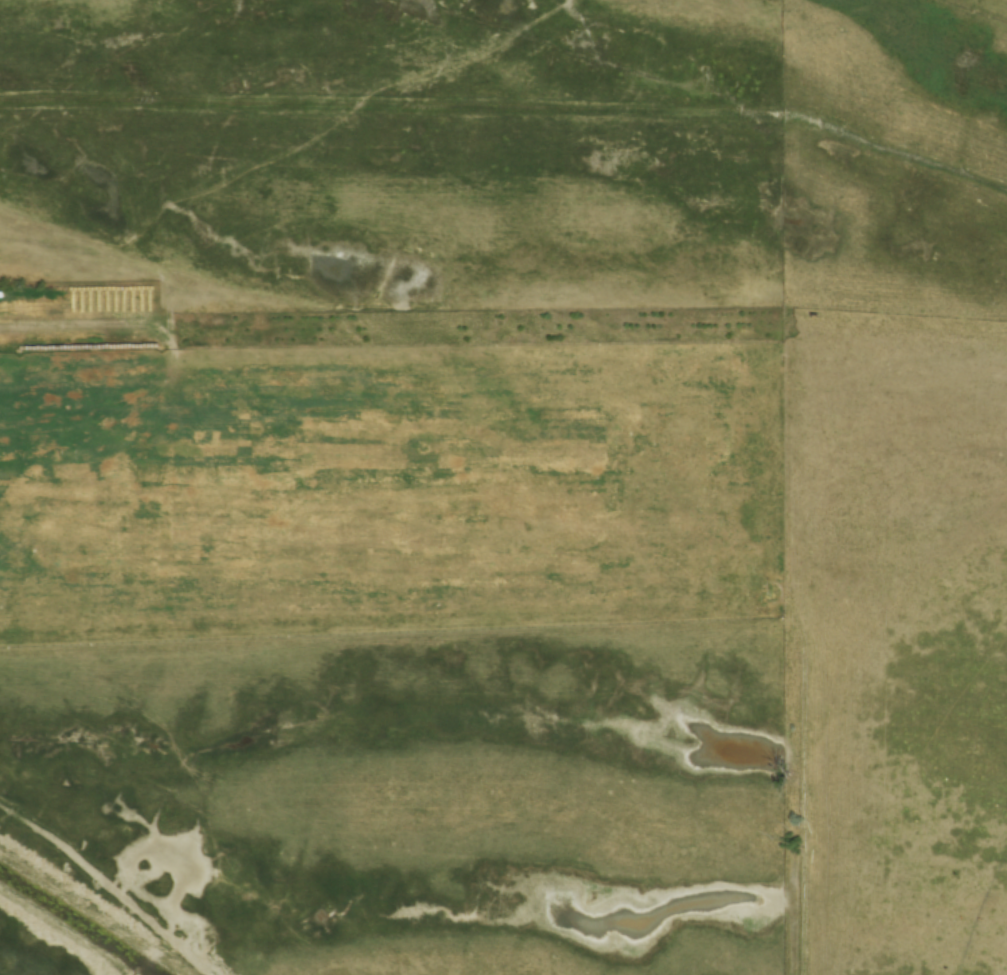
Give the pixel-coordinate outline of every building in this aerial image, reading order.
[(928,593),(933,597),(948,579),(944,575),(928,593)]
